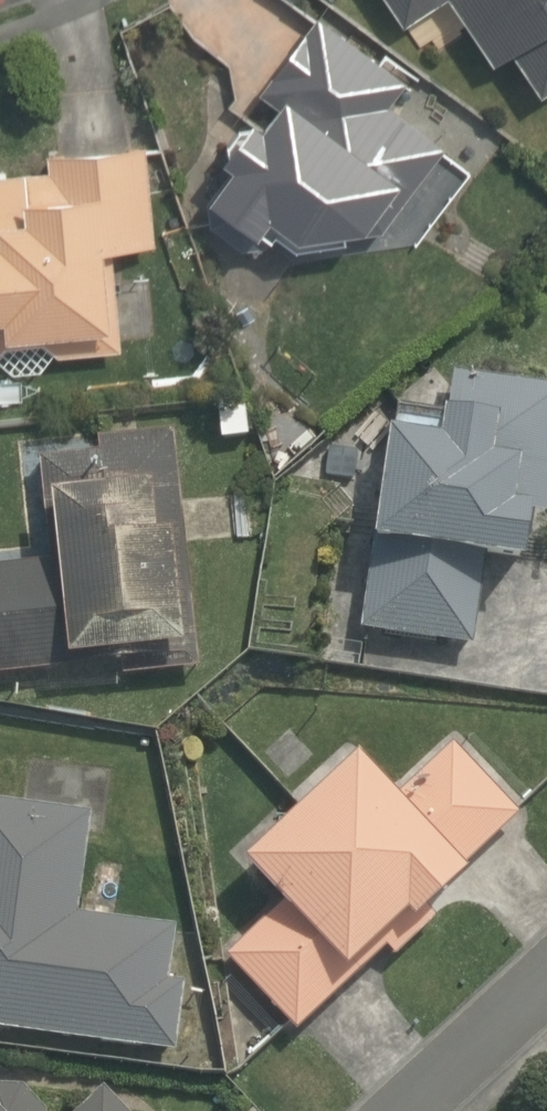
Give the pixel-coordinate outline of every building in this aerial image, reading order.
[(398,28),(442,0),(381,0),(398,28)] [(533,95),(546,87),(546,0),(443,0),(485,66),(506,53),(533,95)] [(268,217),(296,238),(344,232),(345,235),(382,231),(443,145),(386,104),(404,80),(315,15),(258,93),(276,107),(261,126),(250,118),(220,159),(231,167),(206,200),(256,235),(268,217)] [(117,353),(111,250),(148,247),(142,152),(41,158),(42,180),(0,183),(0,360),(117,353)] [(471,647),(484,557),(523,562),(530,513),(545,516),(546,505),(546,386),(453,372),(443,439),(390,431),(374,539),(371,556),(360,630),(471,647)] [(221,440),(248,437),(244,403),(216,407),(221,440)] [(118,664),(119,678),(193,670),(168,433),(94,441),(96,456),(35,463),(46,563),(0,568),(0,677),(118,664)] [(226,955),(295,1029),(386,946),(394,954),(431,921),(422,912),(468,870),(464,865),(517,816),(449,742),(392,794),(357,757),(245,860),(283,902),(226,955)] [(175,1051),(183,984),(167,982),(174,927),(76,914),(89,814),(0,802),(0,1028),(175,1051)] [(47,1110),(23,1085),(0,1084),(0,1110),(47,1110)] [(101,1086),(75,1110),(125,1110),(101,1086)]
